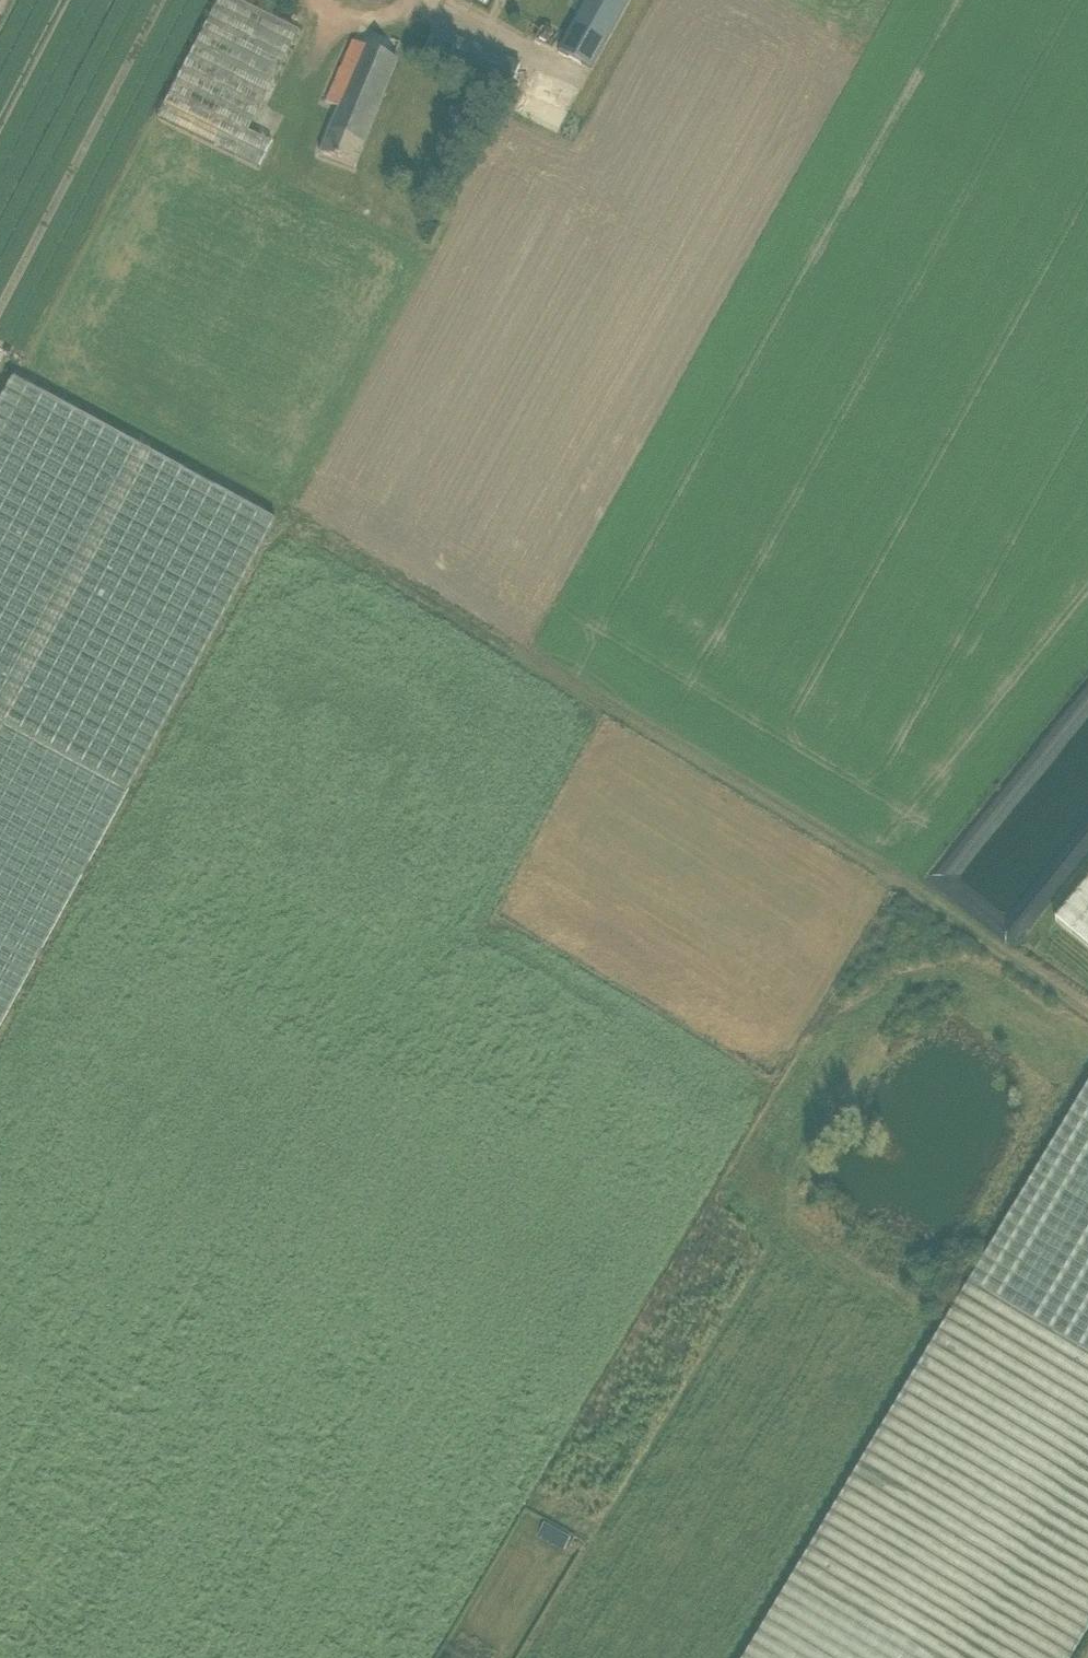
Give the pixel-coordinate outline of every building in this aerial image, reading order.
[(241,0),(219,0),(158,118),(261,172),(274,145),(248,131),(299,30),(241,0)] [(615,28),(630,0),(587,0),(558,51),(592,70),(615,28)] [(399,60),(394,58),(353,40),(326,102),(339,108),(319,153),(356,169),(399,60)] [(280,521),(15,376),(0,403),(0,1029),(280,521)] [(1056,922),(1087,949),(1087,883),(1056,922)] [(744,1657),(1071,1657),(1087,1630),(1087,1084),(744,1657)]
